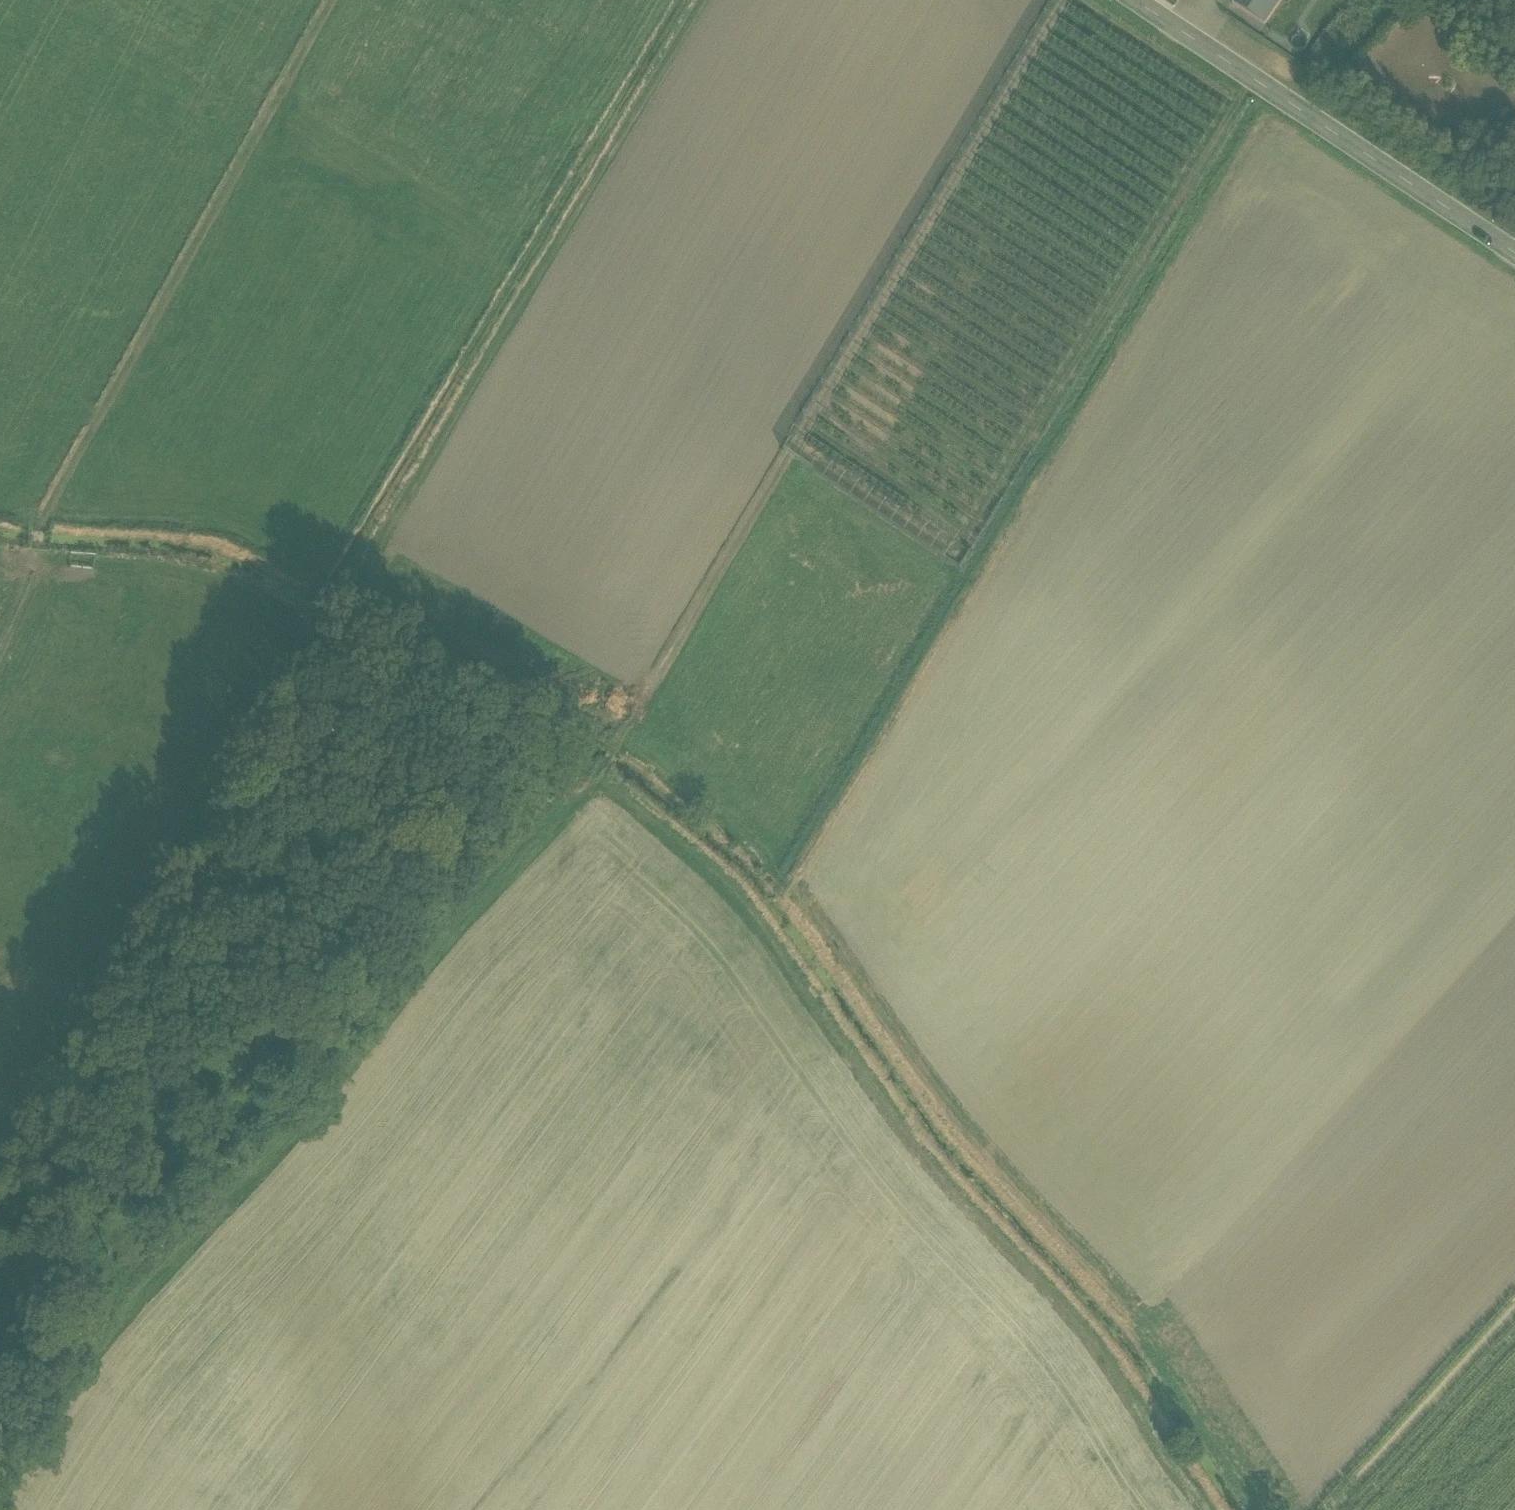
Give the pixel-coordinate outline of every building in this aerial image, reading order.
[(1233,7),(1264,28),(1283,0),(1237,0),(1233,7)]
